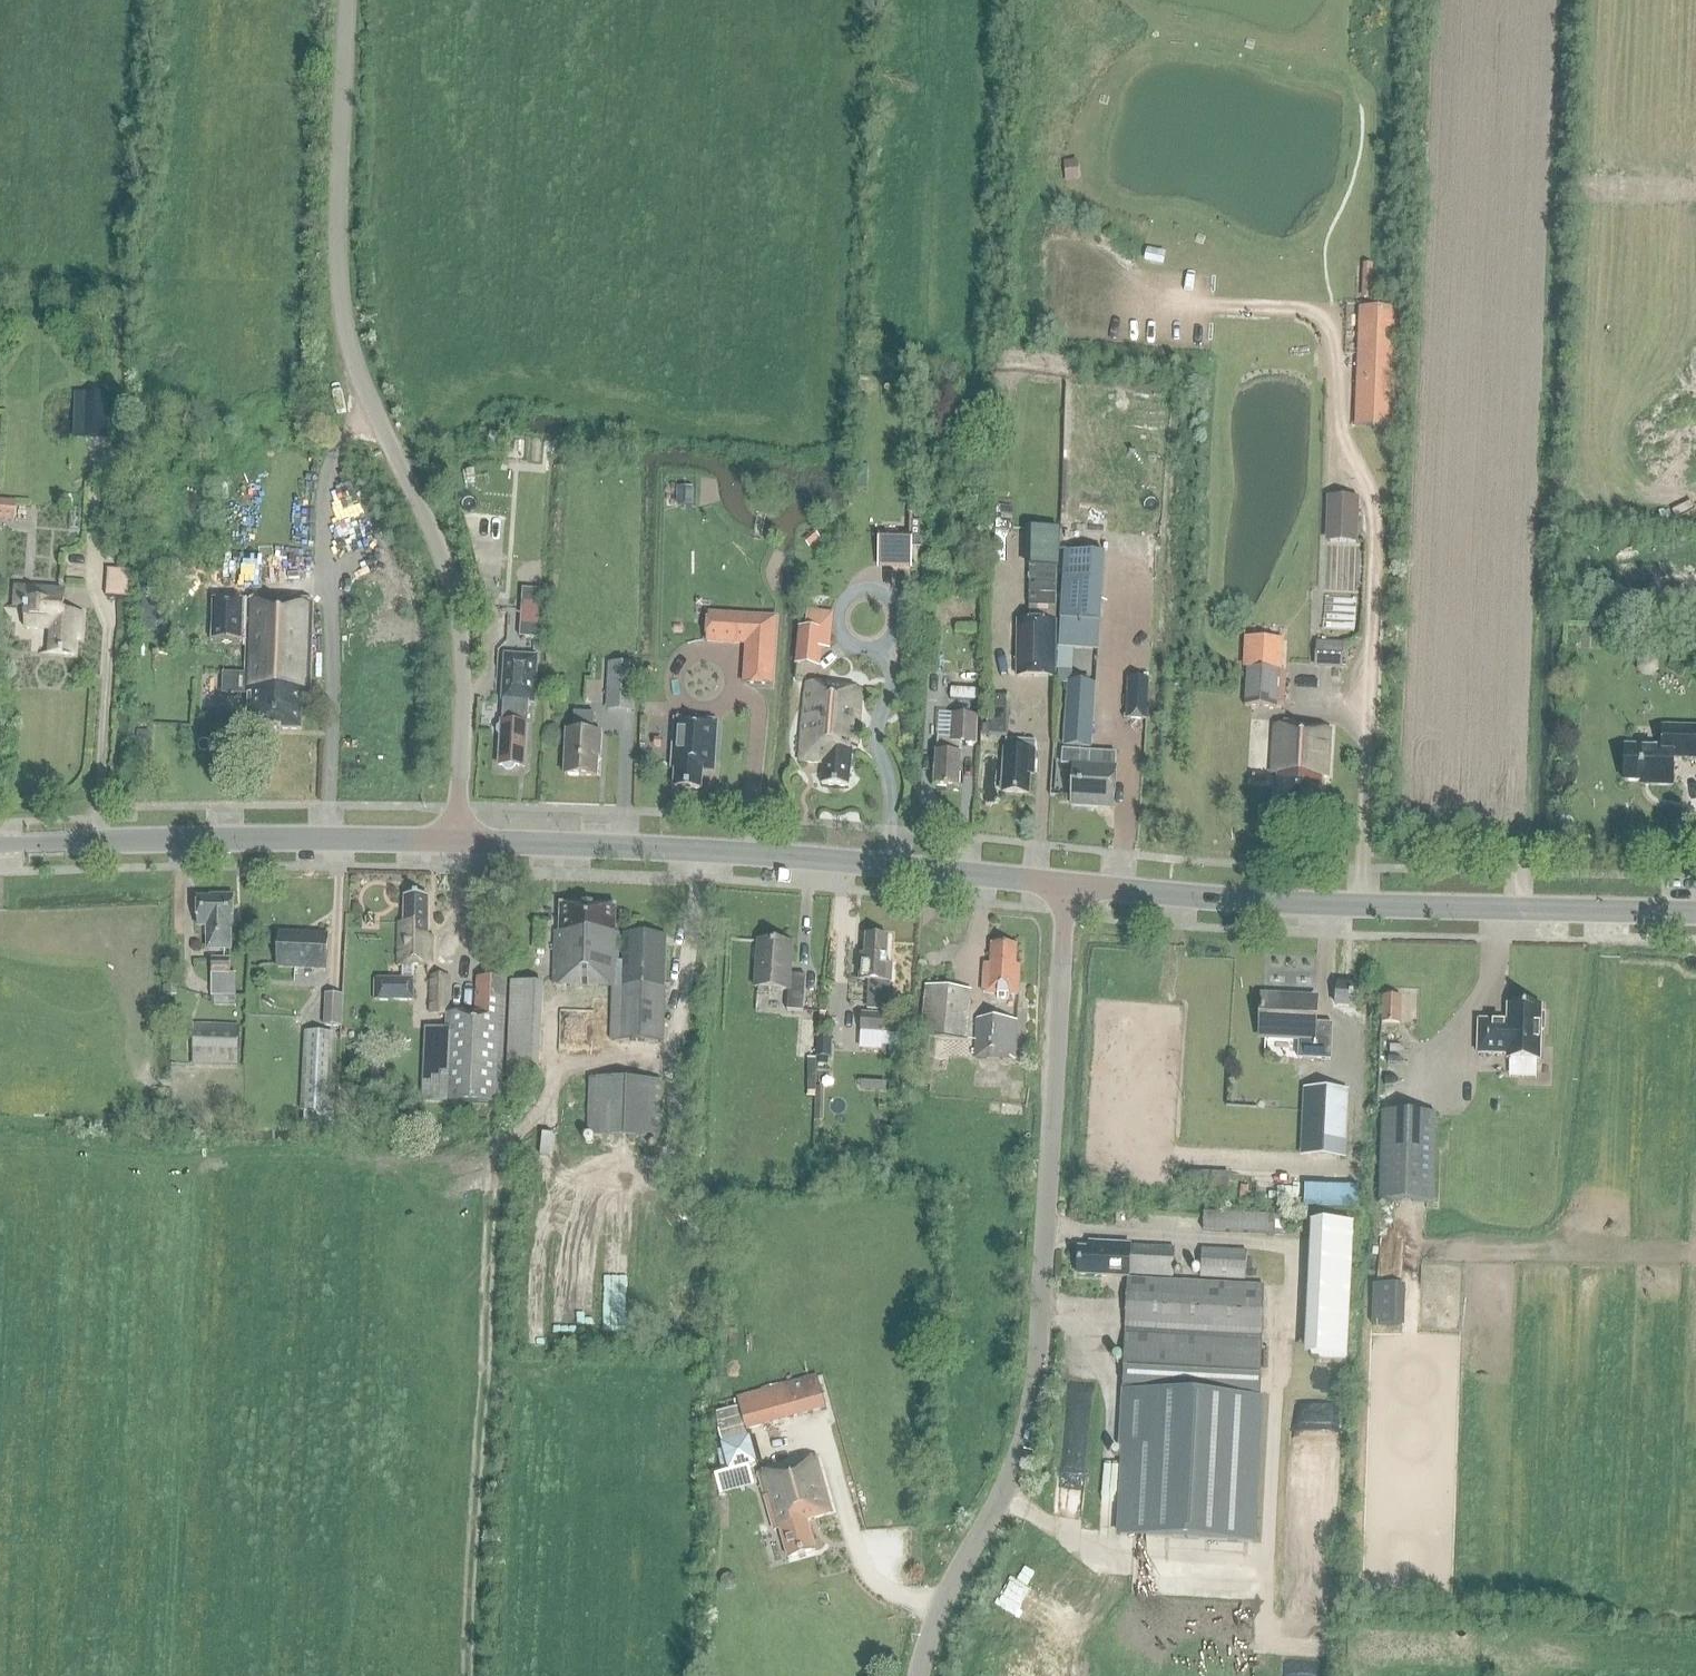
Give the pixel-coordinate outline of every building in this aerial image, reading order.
[(1368,310),(1365,425),(1391,426),(1395,310),(1368,310)] [(856,380),(856,393),(869,394),(870,380),(856,380)] [(85,392),(84,444),(106,445),(107,393),(85,392)] [(533,464),(535,442),(508,440),(506,462),(533,464)] [(692,488),(681,487),(681,505),(692,505),(692,488)] [(13,521),(14,501),(0,500),(0,520),(13,521)] [(988,505),(987,530),(1001,530),(1001,521),(1001,513),(1001,505),(988,505)] [(1330,511),(1329,542),(1356,543),(1357,511),(1330,511)] [(910,538),(910,544),(921,544),(921,521),(910,521),(910,534),(910,538)] [(893,564),(909,565),(910,544),(910,538),(894,538),(893,564)] [(1060,618),(1101,621),(1105,554),(1064,552),(1060,618)] [(1029,567),(1029,607),(1055,607),(1056,567),(1029,567)] [(110,596),(127,598),(128,584),(111,583),(110,596)] [(16,589),(15,607),(25,608),(25,615),(26,615),(25,628),(50,630),(49,652),(37,651),(37,653),(74,655),(75,639),(81,640),(82,613),(59,611),(60,595),(63,595),(64,592),(16,589)] [(312,601),(248,599),(245,675),(223,674),(222,694),(247,695),(247,709),(252,709),(251,729),(301,731),(302,697),(309,697),(312,601)] [(534,627),(535,600),(513,599),(512,626),(534,627)] [(240,643),(242,601),(212,600),(211,642),(240,643)] [(799,630),(797,656),(816,658),(819,632),(829,633),(830,617),(808,615),(806,631),(799,630)] [(771,686),(776,619),(749,617),(747,644),(745,684),(771,686)] [(1099,621),(1060,618),(1058,647),(1097,650),(1099,621)] [(1018,621),(1017,676),(1055,677),(1055,622),(1018,621)] [(1342,643),(1315,642),(1314,668),(1341,669),(1342,643)] [(1247,650),(1243,706),(1276,708),(1278,670),(1279,652),(1247,650)] [(515,766),(524,767),(528,702),(533,702),(536,657),(504,656),(502,700),(510,701),(508,723),(500,723),(500,724),(496,727),(496,733),(500,737),(498,765),(501,765),(505,770),(510,770),(515,766)] [(634,678),(634,665),(609,664),(608,677),(607,704),(633,705),(634,678)] [(1147,716),(1147,679),(1126,679),(1126,716),(1124,716),(1124,719),(1149,719),(1149,716),(1147,716)] [(860,690),(841,687),(806,682),(798,762),(823,764),(821,785),(848,787),(851,750),(856,750),(860,690)] [(1067,682),(1063,746),(1090,748),(1094,684),(1067,682)] [(989,698),(988,734),(1007,735),(1008,699),(989,698)] [(564,775),(596,777),(598,748),(600,748),(601,733),(592,732),(593,713),(573,713),(572,732),(566,731),(564,775)] [(675,769),(673,787),(700,788),(701,769),(714,770),(717,722),(674,720),(671,768),(675,769)] [(934,787),(958,789),(960,754),(958,754),(959,743),(975,744),(976,721),(951,720),(950,739),(938,738),(937,753),(936,753),(934,787)] [(1277,774),(1275,804),(1319,807),(1321,777),(1327,778),(1330,730),(1275,726),(1272,774),(1277,774)] [(1653,786),(1671,786),(1672,758),(1695,759),(1695,727),(1662,727),(1661,747),(1624,746),(1623,782),(1653,782),(1653,786)] [(1001,792),(1028,794),(1029,774),(1033,775),(1035,741),(1005,739),(1004,750),(1003,750),(1001,792)] [(1115,753),(1089,752),(1061,750),(1061,763),(1073,764),(1070,806),(1113,809),(1115,766),(1114,766),(1115,753)] [(431,966),(432,936),(427,936),(427,896),(404,895),(403,923),(398,923),(398,966),(402,966),(402,979),(375,979),(375,1000),(413,1000),(413,966),(431,966)] [(232,927),(233,897),(211,897),(211,899),(199,899),(199,898),(198,898),(198,927),(199,927),(199,926),(207,926),(207,949),(230,949),(230,926),(231,926),(231,927),(232,927)] [(664,988),(666,935),(623,933),(622,961),(617,961),(618,934),(614,934),(615,906),(560,904),(559,932),(554,931),(553,985),(611,987),(610,1040),(662,1043),(664,988)] [(365,916),(365,925),(374,925),(374,916),(365,916)] [(277,967),(325,969),(327,936),(279,933),(277,967)] [(858,980),(868,981),(866,1010),(887,1011),(889,982),(890,982),(891,965),(885,965),(887,937),(865,936),(864,954),(860,954),(858,980)] [(758,941),(754,988),(757,988),(757,994),(768,994),(768,989),(788,990),(786,1010),(802,1012),(805,976),(790,975),(792,944),(758,941)] [(982,992),(1018,994),(1019,964),(1015,964),(1016,944),(991,943),(989,963),(984,963),(982,992)] [(213,958),(213,974),(230,974),(230,958),(213,958)] [(236,974),(230,974),(213,974),(213,1005),(236,1005),(236,974)] [(430,1013),(447,1013),(448,977),(431,977),(430,1013)] [(446,1029),(425,1028),(421,1102),(500,1104),(505,980),(476,979),(475,1015),(446,1014),(446,1029)] [(506,1077),(538,1078),(544,983),(511,981),(506,1077)] [(1358,986),(1337,984),(1335,1004),(1356,1006),(1358,986)] [(917,1058),(918,1058),(914,1060),(914,1085),(930,1085),(933,1059),(934,1042),(966,1041),(971,991),(924,986),(920,1038),(918,1038),(917,1058)] [(323,1026),(341,1027),(342,995),(325,994),(323,1026)] [(1382,996),(1380,1022),(1400,1023),(1399,997),(1382,996)] [(1297,1058),(1329,1060),(1332,1024),(1316,1023),(1317,1000),(1263,998),(1261,1036),(1297,1038),(1297,1058)] [(1478,1021),(1477,1054),(1505,1055),(1505,1059),(1539,1060),(1540,1030),(1543,1030),(1544,1014),(1540,1014),(1540,1006),(1507,1005),(1506,1024),(1498,1023),(1497,1022),(1496,1021),(1495,1021),(1478,1021)] [(861,1014),(858,1033),(881,1034),(883,1015),(861,1014)] [(976,1018),(974,1058),(1014,1060),(1016,1020),(976,1018)] [(192,1064),(237,1065),(238,1027),(193,1025),(192,1064)] [(305,1032),(301,1112),(329,1113),(333,1034),(305,1032)] [(830,1058),(831,1039),(817,1038),(816,1058),(830,1058)] [(586,1136),(660,1139),(662,1081),(589,1078),(586,1136)] [(1299,1157),(1346,1159),(1349,1090),(1303,1088),(1299,1157)] [(1432,1203),(1435,1114),(1381,1112),(1379,1201),(1432,1203)] [(1304,1205),(1358,1207),(1359,1188),(1305,1185),(1304,1205)] [(1203,1230),(1274,1234),(1275,1217),(1203,1213),(1203,1230)] [(1348,1359),(1352,1224),(1308,1223),(1304,1358),(1348,1359)] [(1128,1275),(1173,1277),(1174,1248),(1129,1246),(1129,1244),(1090,1243),(1089,1248),(1078,1248),(1077,1275),(1128,1277),(1128,1275)] [(1200,1276),(1245,1278),(1247,1251),(1201,1249),(1200,1276)] [(1122,1391),(1119,1448),(1124,1449),(1119,1535),(1251,1542),(1259,1393),(1262,1339),(1261,1339),(1264,1286),(1129,1279),(1123,1391),(1122,1391)] [(1371,1325),(1399,1326),(1400,1286),(1381,1285),(1373,1285),(1371,1325)] [(789,1391),(796,1415),(825,1407),(816,1375),(781,1385),(783,1393),(789,1391)] [(757,1473),(773,1530),(779,1529),(787,1558),(814,1550),(806,1521),(832,1514),(816,1456),(757,1473)]
